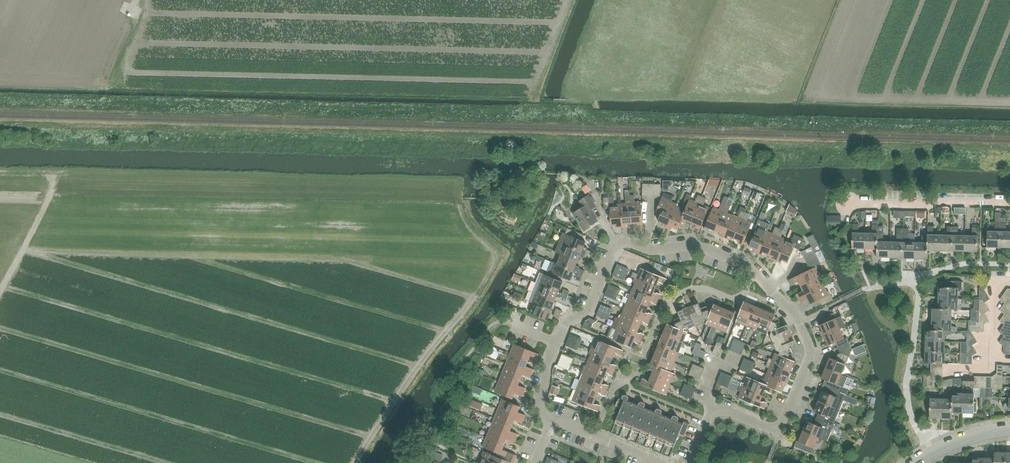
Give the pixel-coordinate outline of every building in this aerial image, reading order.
[(587,184),(582,187),(586,194),(591,190),(587,184)] [(755,191),(752,198),(758,200),(761,194),(755,191)] [(663,226),(667,228),(676,206),(677,203),(672,201),(674,197),(664,193),(663,194),(656,211),(662,213),(659,221),(664,223),(663,226)] [(672,227),(677,229),(678,229),(681,222),(680,222),(690,199),(691,195),(688,194),(686,198),(685,201),(681,209),(676,206),(667,228),(671,230),(672,227)] [(590,210),(596,206),(589,195),(580,201),(584,207),(573,214),(584,230),(598,221),(590,210)] [(626,203),(620,204),(622,227),(626,227),(626,224),(632,224),(629,195),(625,195),(626,203)] [(634,195),(629,195),(632,224),(637,223),(638,226),(643,226),(641,202),(635,203),(634,195)] [(686,221),(691,223),(702,196),(698,195),(695,201),(690,199),(680,222),(681,222),(685,224),(686,221)] [(617,228),(622,227),(620,204),(614,204),(614,196),(603,197),(604,210),(610,209),(611,226),(617,225),(617,228)] [(706,198),(702,196),(691,223),(696,225),(695,228),(700,230),(709,208),(703,206),(706,198)] [(709,231),(710,228),(715,230),(726,204),(722,203),(719,210),(713,208),(704,229),(709,231)] [(720,236),(724,237),(733,216),(727,214),(730,206),(726,204),(715,230),(721,232),(720,236)] [(729,236),(734,238),(747,209),(747,208),(742,206),(741,207),(738,214),(738,215),(739,215),(738,218),(733,216),(724,237),(728,239),(729,236)] [(747,209),(734,238),(739,240),(738,243),(743,245),(750,228),(753,229),(758,217),(751,214),(753,208),(748,206),(747,208),(747,209)] [(988,247),(1001,248),(1002,219),(1001,219),(1001,212),(996,212),(995,212),(995,232),(989,232),(988,247)] [(1001,248),(1009,248),(1009,232),(1006,232),(1007,219),(1002,219),(1001,248)] [(757,229),(750,247),(755,249),(754,252),(758,254),(767,233),(770,225),(759,220),(755,228),(757,229)] [(773,260),(777,262),(786,240),(781,238),(786,225),(782,223),(780,229),(769,255),(774,257),(773,260)] [(853,249),(866,250),(866,233),(859,233),(859,224),(853,224),(853,249)] [(873,233),(866,233),(866,250),(878,250),(878,226),(878,225),(873,225),(873,233)] [(883,243),(884,226),(878,226),(878,250),(878,258),(890,259),(891,243),(883,243)] [(940,252),(941,235),(934,235),(934,226),(928,226),(928,234),(928,251),(929,251),(940,252)] [(767,233),(758,254),(763,256),(764,253),(769,255),(780,229),(775,227),(772,235),(767,233)] [(947,235),(941,235),(940,252),(953,252),(953,227),(948,227),(947,235)] [(953,252),(965,252),(966,236),(959,236),(959,227),(953,227),(953,252)] [(972,236),(966,236),(965,252),(978,252),(979,236),(978,236),(978,228),(972,227),(972,236)] [(560,242),(565,245),(582,252),(586,253),(587,250),(588,248),(584,247),(586,242),(581,240),(583,235),(567,228),(565,234),(563,233),(560,242)] [(909,238),(909,234),(908,234),(908,229),(903,229),(903,234),(903,259),(915,259),(916,243),(916,238),(909,238)] [(891,243),(890,259),(903,259),(903,234),(898,234),(897,243),(891,243)] [(923,234),(923,243),(916,243),(915,259),(928,260),(929,251),(928,251),(928,234),(923,234)] [(786,240),(777,262),(781,263),(782,261),(788,263),(794,248),(800,250),(805,239),(794,235),(791,242),(786,240)] [(586,253),(582,252),(565,245),(560,242),(556,252),(561,254),(578,261),(580,256),(584,258),(584,257),(590,259),(591,256),(586,253)] [(817,244),(812,247),(815,253),(820,250),(817,244)] [(815,253),(812,247),(802,252),(809,268),(820,263),(815,253)] [(561,254),(557,264),(574,271),(578,272),(583,275),(585,271),(580,269),(580,267),(576,266),(578,261),(561,254)] [(547,271),(570,281),(574,271),(557,264),(551,261),(547,271)] [(626,274),(629,269),(618,264),(615,270),(626,274)] [(632,276),(637,278),(656,286),(659,280),(663,282),(662,283),(664,284),(667,279),(641,268),(639,274),(634,272),(632,276)] [(799,281),(801,286),(822,276),(820,273),(817,274),(814,268),(789,280),(791,285),(799,281)] [(624,280),(626,274),(615,270),(613,275),(624,280)] [(540,273),(536,282),(559,292),(563,282),(540,273)] [(515,274),(513,279),(519,282),(521,276),(515,274)] [(796,295),(798,299),(823,287),(821,281),(824,280),(822,276),(801,286),(804,291),(796,295)] [(657,294),(654,292),(656,286),(637,278),(635,278),(634,282),(635,282),(633,289),(658,299),(660,294),(658,293),(657,294)] [(947,287),(939,287),(938,298),(958,299),(958,291),(959,291),(962,288),(962,282),(954,281),(945,283),(947,287)] [(559,292),(536,282),(532,292),(555,301),(557,296),(561,298),(562,297),(567,299),(568,296),(563,293),(559,292)] [(618,294),(620,289),(609,285),(607,290),(618,294)] [(826,292),(823,287),(798,299),(800,303),(808,300),(810,305),(820,300),(822,306),(833,301),(829,291),(826,292)] [(979,299),(983,299),(985,303),(990,299),(983,288),(980,288),(979,299)] [(654,302),(654,303),(656,304),(658,299),(633,289),(630,295),(627,294),(626,298),(629,299),(648,307),(650,300),(654,302)] [(1009,300),(1009,289),(1008,289),(1001,300),(1005,303),(1007,300),(1009,300)] [(616,300),(618,294),(607,290),(605,296),(616,300)] [(534,303),(534,304),(551,311),(555,301),(532,292),(529,301),(534,303)] [(627,304),(625,309),(650,319),(652,314),(650,313),(650,314),(646,312),(648,307),(629,299),(626,298),(623,296),(621,301),(627,304)] [(933,309),(933,310),(959,310),(959,309),(962,310),(962,305),(959,305),(959,299),(939,299),(939,309),(933,309)] [(985,313),(990,310),(985,303),(983,299),(979,299),(974,299),(974,310),(979,310),(983,310),(985,313)] [(1009,311),(1009,300),(1007,300),(1005,303),(1000,311),(1005,314),(1007,311),(1009,311)] [(742,324),(747,326),(756,305),(753,304),(752,306),(745,302),(742,307),(735,324),(741,326),(742,324)] [(699,303),(689,307),(697,326),(704,323),(706,324),(711,311),(710,310),(708,310),(707,306),(701,308),(699,303)] [(706,324),(717,328),(725,309),(717,305),(718,304),(715,303),(711,311),(706,324)] [(547,320),(551,311),(534,304),(530,313),(547,320)] [(610,314),(612,309),(601,305),(599,310),(610,314)] [(757,306),(756,305),(747,326),(753,329),(752,330),(756,332),(765,311),(757,307),(757,306)] [(689,329),(697,326),(689,307),(678,312),(681,317),(671,321),(671,322),(670,324),(688,332),(689,329)] [(642,320),(646,322),(646,323),(648,324),(650,319),(625,309),(622,315),(620,314),(619,318),(639,327),(642,320)] [(736,311),(734,310),(733,312),(725,309),(717,328),(716,330),(720,332),(721,330),(727,333),(736,311)] [(599,310),(597,315),(597,316),(607,320),(610,314),(599,310)] [(933,310),(933,320),(953,321),(953,311),(959,311),(959,310),(933,310)] [(979,321),(983,322),(985,325),(990,321),(985,313),(983,310),(979,310),(979,321)] [(775,316),(776,314),(773,313),(772,314),(765,311),(756,332),(760,334),(761,332),(767,334),(772,322),(775,316)] [(1005,314),(1000,322),(1005,325),(1007,322),(1009,322),(1009,311),(1007,311),(1005,314)] [(824,324),(821,326),(825,336),(840,330),(834,314),(822,319),(824,324)] [(773,344),(792,336),(787,326),(782,328),(780,323),(778,318),(775,316),(772,322),(767,334),(770,335),(770,336),(773,344)] [(642,333),(641,334),(637,332),(639,327),(619,318),(617,317),(612,327),(616,329),(642,339),(644,334),(642,333)] [(782,321),(783,327),(793,323),(792,318),(782,321)] [(952,326),(953,321),(933,320),(932,331),(952,332),(952,331),(957,332),(957,328),(952,326)] [(587,321),(584,328),(592,331),(595,324),(587,321)] [(985,332),(985,325),(983,322),(979,321),(979,326),(971,325),(970,332),(971,332),(985,332)] [(1005,325),(1000,332),(1004,336),(1007,332),(1009,332),(1009,322),(1007,322),(1005,325)] [(670,324),(666,323),(665,326),(667,326),(664,334),(683,342),(688,332),(670,324)] [(640,345),(642,339),(616,329),(612,327),(611,326),(606,337),(631,347),(634,341),(638,343),(637,344),(640,345)] [(836,344),(838,349),(850,344),(847,338),(845,340),(840,330),(825,336),(829,346),(836,344)] [(926,331),(926,342),(946,342),(946,336),(951,335),(951,332),(952,332),(932,331),(926,331)] [(968,337),(967,343),(971,343),(973,346),(978,342),(971,332),(970,332),(968,332),(968,337)] [(1004,336),(1000,343),(1004,346),(1007,343),(1009,343),(1009,332),(1007,332),(1004,336)] [(580,344),(582,339),(571,334),(568,340),(580,344)] [(659,342),(658,343),(679,352),(682,346),(683,347),(685,346),(686,343),(683,342),(664,334),(660,342),(659,342)] [(791,349),(796,347),(792,336),(773,344),(776,351),(779,353),(779,354),(778,356),(788,360),(789,358),(790,356),(793,354),(791,349)] [(623,350),(597,339),(594,346),(593,345),(591,349),(612,358),(615,352),(618,353),(617,354),(621,356),(623,350)] [(740,342),(735,339),(730,350),(736,353),(740,342)] [(577,349),(580,344),(568,340),(566,345),(577,349)] [(723,344),(717,341),(712,353),(718,355),(723,344)] [(736,353),(741,355),(746,344),(740,342),(736,353)] [(946,348),(946,342),(926,342),(926,353),(946,353),(951,353),(951,349),(946,348)] [(511,353),(528,360),(530,355),(538,358),(540,354),(515,343),(511,353)] [(658,347),(655,354),(675,362),(679,352),(658,343),(657,346),(658,347)] [(973,346),(971,343),(967,343),(967,353),(970,353),(972,356),(977,353),(973,346)] [(830,359),(826,369),(842,375),(852,349),(850,344),(838,349),(841,354),(838,355),(836,361),(830,359)] [(706,352),(700,350),(694,347),(692,353),(703,358),(706,352)] [(615,370),(617,365),(613,364),(613,365),(610,364),(612,358),(591,349),(589,353),(591,354),(589,360),(615,370)] [(528,360),(511,353),(507,363),(532,373),(533,369),(526,366),(528,360)] [(925,364),(932,364),(943,364),(945,364),(946,353),(926,353),(925,364)] [(967,353),(961,353),(960,364),(972,364),(972,356),(970,353),(967,353)] [(571,364),(574,359),(562,354),(560,360),(571,364)] [(671,372),(675,362),(655,354),(652,362),(651,362),(650,364),(671,372)] [(795,365),(796,363),(788,360),(778,356),(775,354),(772,360),(770,359),(768,363),(790,372),(793,365),(795,365)] [(744,359),(742,364),(753,369),(755,363),(744,359)] [(569,370),(571,364),(560,360),(558,365),(569,370)] [(583,369),(604,378),(607,371),(610,373),(609,374),(613,375),(615,370),(589,360),(586,366),(584,365),(583,369)] [(532,373),(507,363),(503,372),(520,379),(523,374),(530,377),(532,373)] [(789,381),(787,381),(790,372),(768,363),(766,368),(769,369),(766,374),(788,383),(789,381)] [(654,370),(652,376),(671,384),(675,374),(671,372),(650,364),(649,364),(647,368),(651,370),(651,369),(654,370)] [(702,374),(704,369),(693,364),(691,369),(702,374)] [(742,364),(740,370),(751,374),(753,369),(742,364)] [(932,364),(931,372),(943,373),(943,364),(932,364)] [(607,391),(609,385),(605,384),(605,385),(602,384),(604,378),(583,369),(581,373),(583,374),(580,380),(607,391)] [(691,369),(688,375),(700,380),(702,374),(691,369)] [(826,369),(822,379),(826,380),(824,386),(841,393),(847,395),(849,390),(843,388),(848,377),(842,375),(826,369)] [(520,379),(503,372),(499,382),(524,392),(525,388),(518,385),(520,379)] [(943,382),(943,373),(931,372),(931,381),(943,382)] [(721,373),(719,378),(730,382),(732,377),(721,373)] [(785,385),(787,385),(788,383),(766,374),(764,379),(762,378),(760,383),(762,384),(773,389),(776,390),(782,392),(785,385)] [(997,374),(992,377),(992,389),(993,389),(1003,389),(1003,377),(999,377),(997,374)] [(667,395),(671,384),(652,376),(649,382),(647,380),(647,379),(644,378),(641,384),(667,395)] [(980,389),(981,377),(975,377),(975,378),(964,378),(964,385),(972,385),(972,388),(974,388),(974,389),(980,389)] [(719,378),(717,383),(722,385),(728,388),(730,382),(719,378)] [(760,383),(747,378),(745,383),(741,382),(741,383),(739,387),(762,396),(764,390),(768,392),(767,393),(771,394),(773,389),(762,384),(760,383)] [(580,380),(576,390),(596,398),(599,392),(601,393),(601,394),(605,396),(607,391),(580,380)] [(524,392),(499,382),(495,392),(513,399),(515,393),(522,396),(524,392)] [(694,394),(696,388),(685,384),(683,389),(694,394)] [(473,385),(471,391),(480,395),(483,389),(473,385)] [(553,386),(551,391),(558,394),(560,389),(553,386)] [(821,391),(823,392),(819,402),(840,411),(845,401),(847,395),(841,393),(824,386),(821,391)] [(763,403),(760,402),(762,396),(739,387),(738,390),(741,392),(738,399),(764,409),(766,404),(763,402),(763,403)] [(683,389),(680,395),(691,399),(694,394),(683,389)] [(594,404),(596,398),(576,390),(572,400),(598,411),(601,405),(597,404),(597,405),(594,404)] [(952,399),(942,399),(941,419),(952,419),(952,414),(953,394),(952,394),(952,399)] [(952,414),(963,414),(963,394),(953,394),(952,414)] [(973,394),(963,394),(963,414),(974,414),(974,412),(977,412),(977,402),(974,402),(975,397),(975,394),(973,394)] [(620,411),(628,415),(633,403),(628,401),(629,399),(628,397),(624,395),(623,396),(622,398),(625,399),(624,402),(618,400),(616,406),(621,409),(620,411)] [(503,399),(499,409),(524,420),(525,416),(518,413),(520,406),(503,399)] [(930,419),(941,419),(942,399),(931,399),(930,419)] [(467,405),(481,410),(483,405),(469,400),(467,405)] [(819,414),(817,419),(834,426),(840,411),(819,402),(815,412),(819,414)] [(638,406),(633,403),(628,415),(637,418),(643,403),(641,403),(639,403),(638,406)] [(637,418),(645,422),(650,410),(644,408),(645,406),(644,404),(643,403),(637,418)] [(499,409),(495,418),(512,426),(514,420),(522,423),(524,420),(499,409)] [(655,413),(650,410),(645,422),(653,425),(660,410),(658,410),(656,410),(655,413)] [(653,425),(662,429),(667,417),(661,415),(662,413),(661,411),(660,410),(653,425)] [(615,423),(623,427),(628,415),(620,411),(615,423)] [(623,427),(632,430),(637,418),(628,415),(623,427)] [(662,429),(670,432),(677,417),(675,417),(673,417),(672,420),(667,417),(662,429)] [(677,417),(670,432),(679,436),(679,435),(684,437),(690,424),(684,421),(683,424),(678,422),(679,420),(678,418),(677,417)] [(495,418),(491,428),(516,438),(518,434),(510,431),(512,426),(495,418)] [(645,422),(637,418),(632,430),(640,434),(645,422)] [(808,422),(802,434),(819,441),(820,438),(828,441),(834,426),(817,419),(815,424),(808,422)] [(649,437),(653,425),(645,422),(640,434),(649,437)] [(649,437),(657,440),(662,429),(653,425),(649,437)] [(514,443),(516,438),(491,428),(487,437),(504,445),(506,440),(514,443)] [(662,429),(657,440),(666,444),(670,432),(662,429)] [(674,447),(679,436),(670,432),(666,444),(674,447)] [(813,454),(819,441),(802,434),(799,442),(798,441),(796,447),(813,454)] [(513,462),(514,462),(517,456),(502,450),(504,445),(487,437),(483,447),(496,452),(495,456),(498,457),(511,462),(513,462)] [(429,449),(427,456),(434,459),(437,452),(429,449)] [(511,462),(498,457),(495,456),(485,451),(480,462),(511,462)] [(999,453),(999,451),(995,451),(994,457),(995,457),(995,462),(1006,462),(1006,453),(999,453)]
